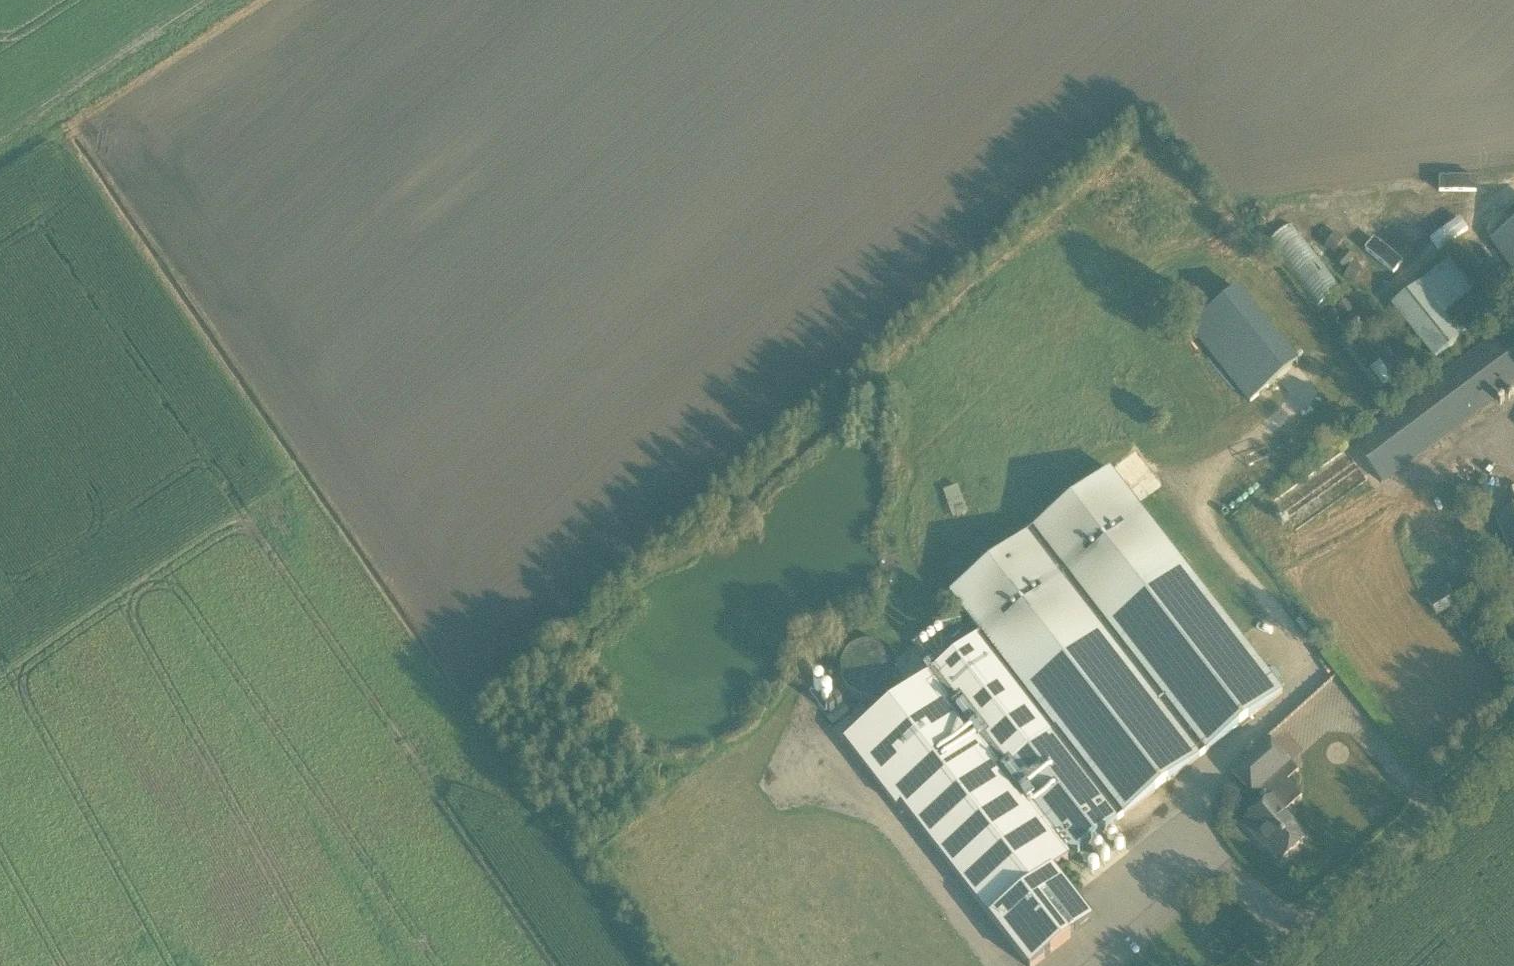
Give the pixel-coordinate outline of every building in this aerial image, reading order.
[(1491,234),(1513,273),(1513,220),(1491,234)] [(1316,307),(1341,288),(1293,223),(1268,241),(1316,307)] [(1445,315),(1477,288),(1450,257),(1418,284),(1445,315)] [(1186,328),(1246,403),(1296,363),(1235,288),(1186,328)] [(1381,485),(1513,386),(1513,319),(1348,442),(1381,485)] [(1369,363),(1381,379),(1412,356),(1400,340),(1369,363)] [(1282,694),(1274,684),(1281,679),(1273,669),(1266,674),(1109,471),(948,596),(979,636),(844,740),(896,807),(900,803),(1027,965),(1034,965),(1094,920),(1055,870),(1282,694)] [(952,515),(967,511),(960,485),(945,489),(952,515)] [(1493,518),(1513,571),(1513,509),(1493,518)] [(1423,598),(1435,617),(1455,604),(1444,585),(1423,598)] [(1506,590),(1510,601),(1513,600),(1513,602),(1513,587),(1506,590)] [(1457,630),(1463,642),(1475,635),(1469,623),(1457,630)] [(892,669),(892,664),(890,659),(888,654),(885,650),(881,647),(877,644),(870,642),(866,642),(860,642),(856,643),(851,646),(846,650),(844,653),(841,658),(839,663),(838,668),(839,672),(840,678),(842,682),(845,686),(848,690),(852,692),(857,694),(863,695),(868,695),(874,694),(878,692),(884,688),(887,684),(889,680),(891,675),(892,669)] [(1231,774),(1253,799),(1291,764),(1269,740),(1231,774)] [(1285,814),(1287,812),(1273,797),(1262,807),(1262,806),(1242,824),(1259,844),(1261,842),(1281,865),(1308,840),(1285,814)]
